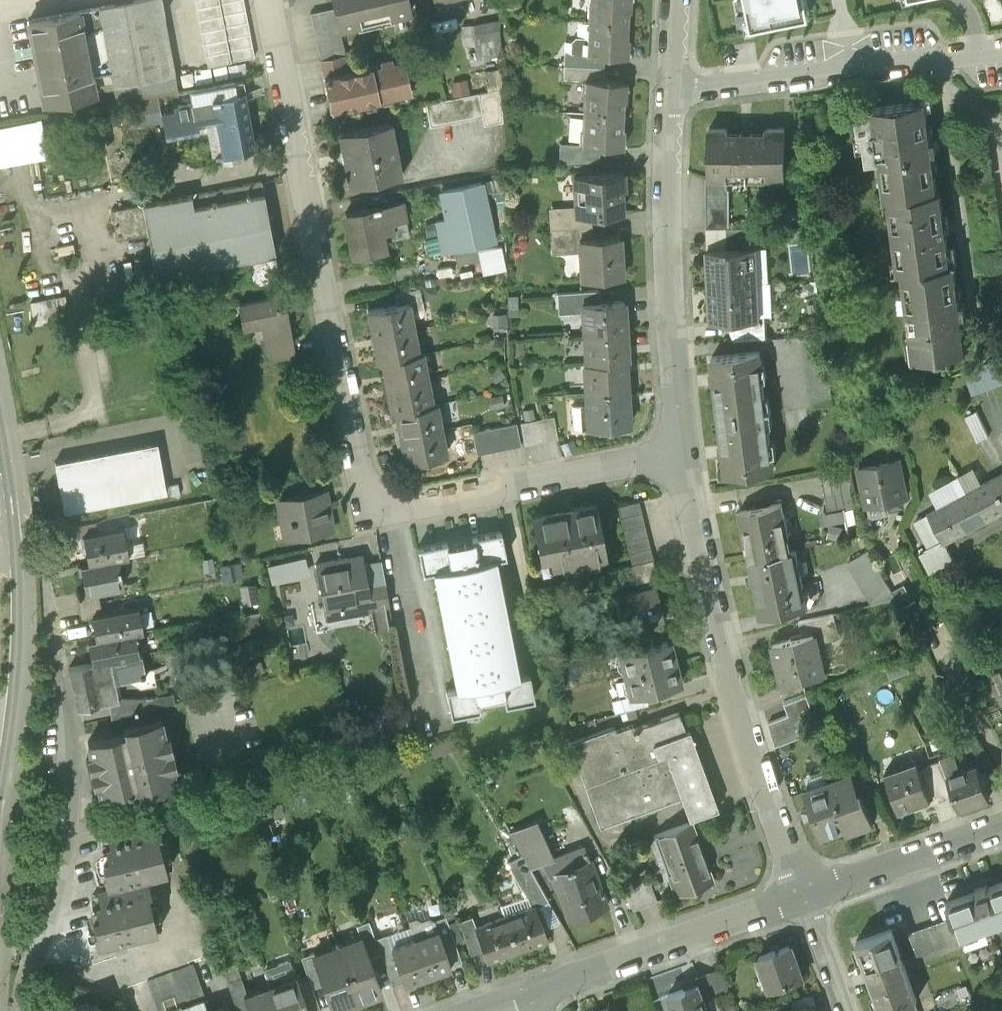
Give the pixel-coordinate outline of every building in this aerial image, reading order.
[(99,5),(102,23),(111,70),(116,99),(177,89),(161,0),(127,0),(99,5)] [(250,0),(195,0),(206,63),(260,53),(250,0)] [(334,7),(339,28),(411,11),(408,0),(333,0),(334,7)] [(592,2),(589,2),(588,21),(628,23),(629,9),(631,9),(631,0),(592,0),(592,2)] [(750,11),(754,10),(756,22),(810,12),(808,0),(748,0),(750,11)] [(334,7),(310,13),(321,59),(345,53),(339,28),(334,7)] [(79,9),(28,19),(44,101),(94,92),(91,73),(111,70),(102,23),(83,27),(79,9)] [(499,18),(473,23),(475,46),(500,41),(499,18)] [(628,23),(588,21),(587,38),(576,37),(572,41),(571,52),(586,53),(586,54),(604,55),(628,56),(629,37),(627,37),(628,23)] [(571,52),(564,52),(564,65),(604,67),(604,55),(586,54),(586,53),(571,52)] [(321,59),(320,59),(323,71),(347,65),(345,53),(321,59)] [(404,58),(324,76),(328,93),(330,106),(331,106),(332,109),(411,91),(404,58)] [(604,67),(564,65),(563,78),(585,80),(585,78),(603,79),(604,67)] [(603,79),(585,78),(585,80),(588,80),(587,92),(584,92),(583,111),(623,114),(624,100),(626,100),(627,81),(603,79)] [(237,79),(190,88),(192,101),(179,104),(181,114),(164,117),(166,134),(197,128),(196,122),(215,118),(222,153),(249,148),(248,142),(247,136),(240,95),(239,90),(237,79)] [(501,88),(426,102),(430,126),(482,116),(484,124),(502,120),(501,88)] [(925,99),(856,108),(860,131),(863,130),(867,159),(888,156),(891,179),(883,180),(885,196),(894,195),(937,189),(932,150),(936,149),(935,139),(930,139),(925,99)] [(623,114),(583,111),(582,130),(585,131),(584,143),(581,142),(581,143),(581,144),(600,145),(623,147),(624,128),(622,127),(623,114)] [(0,124),(0,164),(47,156),(40,117),(0,124)] [(392,122),(338,132),(348,184),(402,174),(392,122)] [(766,132),(728,132),(728,128),(709,128),(709,176),(728,176),(728,189),(730,189),(730,226),(749,226),(748,168),(767,168),(767,176),(785,176),(785,128),(766,128),(766,132)] [(600,145),(581,144),(581,143),(560,142),(559,162),(599,160),(600,145)] [(623,171),(573,174),(576,212),(576,214),(591,213),(621,211),(620,189),(624,189),(623,171)] [(728,189),(728,176),(709,176),(706,176),(706,227),(730,226),(730,189),(728,189)] [(262,181),(143,203),(156,275),(275,252),(262,181)] [(481,182),(442,190),(447,218),(435,220),(439,242),(452,239),(454,249),(493,241),(481,182)] [(937,189),(894,195),(896,210),(890,211),(896,256),(902,256),(903,268),(950,262),(940,189),(937,189)] [(401,201),(345,212),(354,255),(385,249),(380,225),(405,220),(401,201)] [(117,237),(143,232),(137,202),(111,207),(117,237)] [(576,212),(549,214),(550,228),(592,225),(591,213),(576,214),(576,212)] [(592,225),(550,228),(551,247),(580,245),(579,238),(593,238),(592,225)] [(749,226),(727,227),(728,247),(755,246),(754,226),(749,226)] [(593,238),(579,238),(580,245),(582,277),(621,274),(619,236),(593,238)] [(476,247),(482,271),(506,266),(501,241),(476,247)] [(728,247),(707,248),(708,269),(711,269),(711,284),(750,282),(751,282),(749,248),(755,247),(755,246),(728,247)] [(903,268),(902,269),(904,285),(912,284),(915,306),(907,307),(910,334),(914,334),(917,356),(966,349),(954,262),(950,262),(903,268)] [(711,284),(710,284),(712,319),(734,318),(752,317),(752,316),(750,282),(711,284)] [(420,287),(394,292),(396,304),(408,301),(422,298),(420,287)] [(599,289),(557,291),(558,304),(582,303),(581,302),(599,301),(599,289)] [(65,293),(30,300),(34,323),(69,317),(65,293)] [(284,295),(239,303),(243,325),(261,321),(269,359),(295,354),(284,295)] [(599,301),(581,302),(582,303),(583,332),(625,329),(623,299),(599,301)] [(396,304),(368,309),(373,335),(413,327),(408,301),(396,304)] [(765,315),(752,316),(752,317),(734,318),(735,339),(766,336),(765,315)] [(436,341),(434,324),(416,325),(417,343),(436,341)] [(413,327),(373,335),(378,360),(382,359),(418,352),(413,327)] [(625,329),(583,332),(585,361),(625,358),(627,358),(625,329)] [(824,332),(801,335),(810,406),(834,403),(824,332)] [(759,349),(712,355),(720,414),(767,408),(759,349)] [(418,352),(382,359),(387,385),(427,377),(422,352),(418,352)] [(964,369),(972,392),(1001,381),(1001,355),(991,359),(964,369)] [(585,361),(583,361),(585,390),(627,387),(625,358),(585,361)] [(427,377),(387,385),(392,410),(396,410),(432,402),(427,377)] [(627,387),(585,390),(586,403),(571,404),(573,427),(629,423),(627,387)] [(432,402),(396,410),(400,435),(441,427),(436,402),(432,402)] [(767,408),(720,414),(727,473),(774,467),(767,408)] [(977,409),(965,415),(977,440),(989,434),(977,409)] [(553,415),(542,417),(546,439),(558,436),(553,415)] [(542,417),(531,419),(535,441),(546,439),(542,417)] [(531,419),(520,421),(525,443),(535,441),(531,419)] [(516,422),(505,424),(510,446),(521,444),(516,422)] [(505,424),(494,426),(499,448),(510,446),(505,424)] [(494,426),(483,428),(488,450),(499,448),(494,426)] [(441,427),(400,435),(405,460),(446,453),(441,427)] [(483,428),(472,431),(476,452),(488,450),(483,428)] [(157,441),(55,460),(64,510),(166,491),(157,441)] [(900,458),(858,467),(866,504),(907,495),(900,458)] [(846,467),(822,471),(828,510),(855,504),(846,467)] [(919,517),(933,546),(946,540),(975,524),(976,526),(983,523),(982,520),(1001,510),(1001,472),(919,517)] [(326,489),(278,498),(283,524),(290,522),(293,537),(333,529),(333,527),(329,528),(325,505),(328,504),(326,489)] [(639,500),(617,505),(631,563),(653,558),(653,557),(639,500)] [(782,501),(739,509),(749,557),(792,548),(782,501)] [(596,502),(532,515),(540,555),(549,553),(551,564),(606,554),(596,502)] [(94,521),(72,525),(74,536),(83,534),(96,531),(94,521)] [(96,531),(83,534),(88,562),(118,557),(128,555),(123,527),(96,531)] [(472,538),(447,543),(447,540),(417,546),(422,571),(433,569),(456,686),(445,688),(450,713),(479,707),(477,696),(502,691),(504,702),(534,696),(529,671),(518,673),(513,645),(507,614),(503,597),(496,557),(506,555),(506,553),(501,529),(471,535),(472,538)] [(946,540),(933,546),(921,552),(931,571),(956,557),(946,540)] [(792,548),(749,557),(761,615),(808,605),(796,547),(792,548)] [(869,548),(849,560),(872,601),(896,595),(869,548)] [(270,579),(307,570),(303,552),(266,561),(270,579)] [(511,552),(506,553),(506,555),(496,557),(503,597),(512,595),(514,592),(516,588),(517,583),(511,552)] [(118,557),(88,562),(80,563),(85,590),(86,591),(98,588),(123,583),(118,557)] [(653,558),(632,563),(637,589),(655,585),(655,586),(659,585),(653,558)] [(363,560),(335,565),(333,559),(316,562),(324,605),(368,597),(370,596),(367,583),(363,560)] [(384,580),(367,583),(370,596),(368,597),(370,606),(389,604),(384,580)] [(637,589),(613,595),(620,625),(661,615),(655,586),(655,585),(637,589)] [(98,588),(86,591),(85,590),(76,592),(79,604),(100,600),(98,588)] [(100,600),(79,604),(81,616),(91,614),(102,612),(100,600)] [(102,612),(91,614),(96,637),(135,630),(135,631),(143,629),(138,605),(102,612)] [(834,610),(799,619),(803,634),(815,631),(838,626),(834,610)] [(522,611),(507,614),(513,645),(528,642),(522,611)] [(135,630),(96,637),(88,638),(92,661),(139,652),(135,631),(135,630)] [(803,634),(774,641),(783,681),(783,682),(803,677),(824,672),(815,631),(803,634)] [(631,637),(607,643),(610,655),(620,653),(620,651),(622,651),(634,648),(631,637)] [(634,648),(622,651),(620,651),(620,653),(625,673),(674,661),(668,639),(666,639),(666,640),(634,648)] [(92,661),(70,666),(78,706),(100,701),(108,700),(119,697),(118,695),(115,679),(146,673),(142,652),(139,652),(92,661)] [(674,661),(625,673),(630,693),(631,695),(633,694),(645,691),(677,683),(679,683),(674,661)] [(989,675),(997,697),(1001,695),(1001,677),(999,671),(989,675)] [(803,677),(783,682),(783,681),(780,682),(784,702),(807,694),(803,677)] [(502,691),(477,696),(479,707),(504,702),(502,691)] [(645,691),(633,694),(631,695),(630,693),(620,696),(623,709),(648,702),(645,691)] [(172,692),(162,694),(164,703),(174,700),(172,692)] [(126,694),(118,695),(119,697),(108,700),(111,716),(152,706),(150,695),(126,694)] [(807,694),(784,702),(789,714),(768,722),(775,745),(800,735),(797,727),(809,723),(803,709),(811,705),(807,694)] [(678,711),(634,727),(632,723),(616,729),(614,725),(569,741),(599,822),(631,810),(631,812),(681,795),(689,817),(717,806),(689,729),(685,730),(678,711)] [(125,732),(85,741),(97,793),(137,784),(138,790),(177,781),(163,717),(123,725),(125,732)] [(994,765),(979,738),(965,743),(972,763),(978,761),(981,769),(994,765)] [(972,763),(961,767),(954,747),(941,752),(943,758),(948,772),(954,791),(960,806),(990,795),(981,769),(978,761),(972,763)] [(943,758),(932,763),(943,795),(954,791),(948,772),(943,758)] [(916,764),(888,774),(887,770),(885,771),(899,811),(915,805),(917,809),(918,808),(917,804),(931,799),(921,771),(917,760),(915,760),(916,764)] [(943,795),(932,763),(928,764),(929,768),(921,771),(931,799),(943,795)] [(851,773),(829,781),(830,784),(845,826),(845,827),(846,831),(873,822),(864,796),(862,791),(859,791),(853,773),(851,773)] [(830,784),(817,789),(816,786),(805,790),(821,835),(845,827),(845,826),(830,784)] [(156,816),(107,827),(110,841),(105,842),(109,855),(102,857),(107,876),(105,876),(107,884),(146,876),(147,876),(166,871),(159,841),(157,842),(154,833),(160,831),(156,816)] [(537,819),(509,831),(523,857),(545,849),(549,848),(537,819)] [(692,820),(653,835),(653,836),(662,833),(667,847),(663,849),(679,892),(674,893),(675,895),(714,881),(692,820)] [(583,846),(548,859),(545,849),(523,857),(530,869),(541,863),(548,876),(551,876),(556,891),(558,890),(569,920),(607,906),(587,851),(586,852),(583,846)] [(548,901),(523,857),(508,862),(527,897),(531,907),(535,906),(548,901)] [(107,884),(97,886),(101,900),(96,901),(99,914),(93,916),(98,935),(96,936),(98,945),(156,930),(149,901),(147,901),(145,892),(150,891),(146,876),(107,884)] [(649,878),(621,888),(633,910),(657,901),(649,878)] [(976,887),(977,890),(948,900),(954,918),(960,934),(1001,919),(1001,881),(988,886),(987,883),(976,887)] [(531,907),(505,917),(517,951),(548,940),(535,906),(531,907)] [(505,917),(476,927),(472,915),(460,920),(472,954),(483,950),(487,962),(517,951),(505,917)] [(462,961),(446,916),(434,920),(450,965),(462,961)] [(434,920),(429,917),(421,920),(416,917),(408,920),(415,939),(427,974),(451,966),(450,965),(434,920)] [(954,918),(910,933),(918,955),(962,939),(960,934),(954,918)] [(369,921),(357,925),(363,941),(364,941),(369,957),(380,953),(369,921)] [(891,930),(858,942),(883,1010),(895,1007),(914,1000),(916,999),(891,930)] [(415,939),(391,948),(395,958),(403,982),(404,983),(427,974),(415,939)] [(363,941),(339,950),(357,1000),(381,991),(369,957),(364,941),(363,941)] [(792,945),(759,957),(771,989),(804,978),(792,945)] [(315,958),(314,959),(323,984),(332,1008),(357,1000),(339,950),(315,958)] [(313,952),(301,957),(312,988),(323,984),(314,959),(315,958),(313,952)] [(395,958),(384,962),(392,986),(403,982),(395,958)] [(193,965),(148,981),(152,992),(174,984),(197,976),(193,965)] [(721,969),(708,974),(716,994),(729,990),(721,969)] [(708,974),(696,979),(698,985),(699,984),(704,999),(716,994),(708,974)] [(174,984),(184,1010),(207,1010),(203,999),(205,999),(197,976),(174,984)] [(281,982),(281,984),(270,988),(278,1010),(308,1010),(301,992),(296,977),(281,982)] [(152,992),(159,1010),(184,1010),(174,984),(152,992)] [(670,995),(675,1010),(708,1010),(704,999),(699,984),(698,985),(670,995)] [(259,990),(245,995),(250,1010),(278,1010),(270,988),(260,992),(259,990)] [(301,992),(308,1010),(318,1010),(320,1010),(312,988),(301,992)] [(792,1001),(796,1010),(797,1010),(813,1005),(815,1005),(811,994),(792,1001)] [(895,1007),(896,1010),(918,1010),(914,1000),(895,1007)] [(73,1010),(102,1010),(99,1002),(73,1010)]
